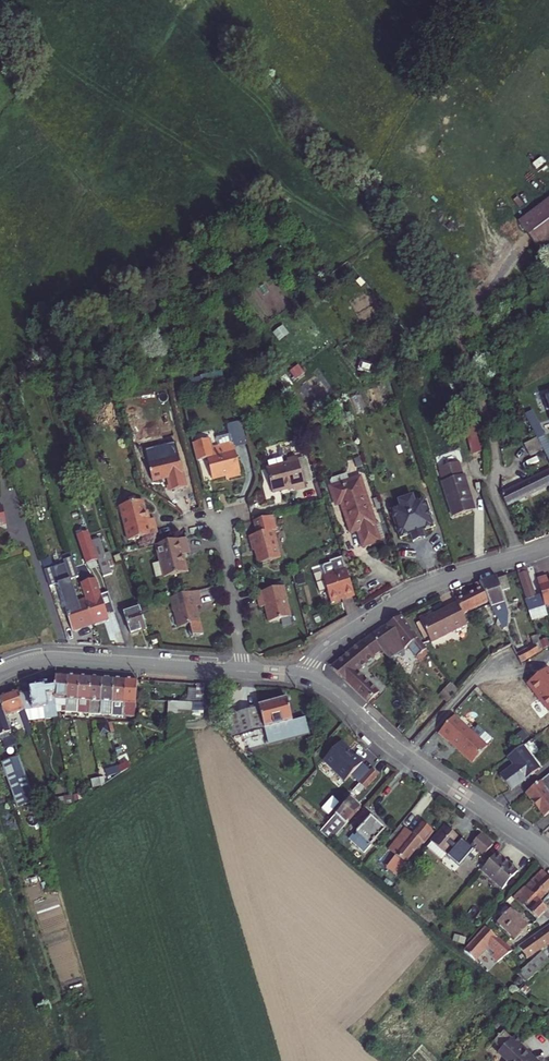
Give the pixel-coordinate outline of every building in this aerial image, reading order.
[(517,223),(538,250),(548,242),(548,199),(517,223)] [(539,398),(543,409),(546,409),(548,419),(548,395),(539,398)] [(528,410),(520,414),(534,440),(540,450),(547,447),(528,410)] [(228,430),(232,446),(246,442),(242,427),(228,430)] [(522,447),(528,459),(541,452),(540,450),(534,440),(522,447)] [(229,479),(239,477),(232,446),(210,451),(208,442),(190,446),(194,464),(205,461),(209,481),(228,477),(229,479)] [(540,450),(541,452),(547,465),(548,464),(548,451),(547,447),(540,450)] [(166,482),(169,495),(185,491),(177,460),(146,468),(151,486),(166,482)] [(265,471),(271,496),(291,491),(291,494),(303,492),(295,461),(284,464),(285,467),(265,471)] [(445,484),(458,518),(478,510),(473,495),(474,494),(466,474),(465,474),(461,464),(442,471),(446,483),(445,484)] [(548,503),(548,474),(548,472),(500,494),(505,507),(542,489),(548,503)] [(357,532),(362,548),(376,542),(372,527),(373,527),(359,482),(330,491),(335,508),(345,505),(347,511),(343,513),(350,534),(357,532)] [(421,532),(431,529),(422,501),(413,504),(412,503),(407,500),(401,503),(399,507),(399,508),(389,512),(398,540),(409,536),(410,541),(422,537),(421,532)] [(119,510),(127,544),(156,537),(153,522),(149,523),(146,524),(144,515),(141,504),(119,510)] [(278,562),(271,533),(274,532),(270,518),(251,523),(256,537),(247,539),(250,554),(254,553),(257,567),(278,562)] [(76,542),(84,567),(96,564),(88,538),(76,542)] [(185,539),(156,547),(160,564),(153,565),(156,579),(164,577),(164,579),(188,574),(183,557),(190,555),(185,539)] [(324,592),(329,604),(343,600),(343,601),(352,598),(340,560),(327,563),(327,565),(322,567),(320,569),(321,573),(311,576),(317,594),(324,592)] [(63,567),(67,580),(76,577),(71,564),(63,567)] [(97,567),(102,583),(111,580),(106,564),(97,567)] [(53,572),(57,584),(67,580),(63,567),(52,571),(53,572)] [(44,573),(49,586),(57,584),(53,572),(52,571),(44,573)] [(528,602),(533,613),(547,607),(543,596),(539,597),(529,574),(526,572),(522,573),(521,577),(530,601),(528,602)] [(508,573),(484,581),(490,601),(491,604),(493,609),(498,619),(508,613),(502,591),(512,588),(508,573)] [(537,579),(546,605),(548,603),(548,579),(548,580),(546,575),(537,579)] [(459,604),(464,614),(490,601),(484,581),(474,584),(476,592),(458,601),(459,604)] [(79,587),(84,604),(91,627),(108,622),(107,619),(113,617),(106,596),(99,599),(93,582),(79,587)] [(281,589),(254,596),(257,610),(263,609),(267,625),(287,620),(283,603),(285,603),(281,589)] [(200,591),(173,598),(177,612),(178,612),(183,629),(191,627),(194,639),(206,636),(199,608),(205,607),(200,591)] [(84,604),(73,607),(71,598),(61,601),(71,634),(91,627),(84,604)] [(459,604),(454,606),(464,627),(469,625),(464,614),(459,604)] [(464,627),(454,606),(435,615),(433,611),(421,617),(432,642),(464,627)] [(131,639),(146,634),(139,613),(124,618),(131,639)] [(508,613),(498,619),(502,628),(509,625),(508,613)] [(402,616),(381,630),(385,637),(377,643),(382,649),(398,638),(406,649),(409,647),(417,657),(427,650),(402,616)] [(371,636),(377,643),(385,637),(381,630),(371,636)] [(371,636),(363,642),(376,658),(382,649),(377,643),(371,636)] [(398,638),(382,649),(392,660),(406,649),(398,638)] [(332,668),(369,703),(380,693),(360,670),(376,658),(363,642),(332,668)] [(537,644),(518,656),(521,663),(541,651),(537,644)] [(67,708),(67,701),(70,675),(62,674),(58,675),(58,688),(58,706),(67,708)] [(78,713),(79,702),(81,676),(70,675),(67,701),(72,701),(71,708),(74,708),(73,713),(78,713)] [(89,710),(90,702),(92,677),(81,676),(79,702),(85,702),(85,709),(87,709),(86,714),(89,714),(89,710)] [(97,715),(101,715),(104,678),(92,677),(90,702),(98,703),(97,715)] [(113,711),(113,704),(115,679),(104,678),(101,715),(112,716),(113,711)] [(124,717),(125,706),(127,679),(115,679),(113,704),(113,711),(112,716),(120,717),(124,717)] [(136,719),(139,681),(127,679),(124,717),(136,719)] [(61,717),(58,706),(58,688),(51,690),(49,681),(43,682),(44,685),(33,688),(35,693),(21,696),(27,713),(55,708),(57,718),(61,717)] [(452,682),(440,695),(447,701),(458,689),(452,682)] [(206,686),(199,685),(197,704),(205,704),(206,686)] [(28,715),(27,713),(21,696),(21,695),(3,701),(9,721),(28,715)] [(271,742),(300,733),(296,721),(289,699),(260,707),(261,709),(268,729),(271,742)] [(9,721),(3,701),(0,702),(0,731),(5,745),(12,743),(12,746),(17,744),(9,721)] [(197,704),(169,702),(169,721),(185,721),(195,721),(204,717),(205,704),(197,704)] [(233,740),(268,729),(261,709),(239,715),(220,720),(227,735),(233,740)] [(448,740),(472,761),(487,745),(452,716),(437,733),(446,741),(448,740)] [(185,721),(169,721),(169,726),(169,741),(185,730),(185,721)] [(343,743),(327,761),(341,773),(340,775),(348,782),(365,763),(358,756),(356,758),(351,753),(353,752),(343,743)] [(497,779),(508,792),(536,770),(518,748),(504,759),(511,767),(497,779)] [(2,766),(18,810),(37,805),(22,759),(2,766)] [(120,769),(123,775),(131,769),(129,764),(120,769)] [(381,775),(374,769),(362,784),(368,789),(381,775)] [(525,792),(534,802),(536,800),(539,804),(536,805),(545,815),(548,811),(548,772),(525,792)] [(324,833),(334,842),(363,810),(353,801),(324,833)] [(353,840),(367,853),(387,832),(373,819),(375,817),(367,809),(357,821),(364,828),(353,840)] [(395,876),(399,872),(423,845),(424,846),(434,834),(422,824),(412,835),(406,830),(388,850),(397,858),(387,869),(395,876)] [(451,831),(445,826),(431,841),(449,856),(462,840),(451,831)] [(494,843),(481,833),(472,845),(485,855),(494,843)] [(483,870),(504,888),(519,871),(498,853),(483,870)] [(532,880),(547,895),(548,893),(548,875),(542,869),(532,880)] [(546,907),(548,904),(548,896),(547,895),(532,880),(526,887),(541,901),(546,907)] [(548,919),(548,910),(546,907),(541,901),(526,887),(516,898),(538,919),(536,921),(540,926),(542,924),(548,919)] [(515,939),(529,924),(511,908),(498,923),(515,939)] [(548,943),(548,926),(546,929),(514,949),(522,961),(548,943)] [(498,961),(513,950),(488,928),(467,950),(477,959),(486,950),(498,961)] [(537,973),(548,961),(548,956),(542,951),(528,965),(537,973)] [(526,984),(537,973),(528,965),(518,975),(526,984)] [(496,1025),(500,1029),(506,1023),(502,1019),(496,1025)] [(525,1049),(520,1044),(524,1040),(517,1034),(514,1036),(506,1029),(496,1040),(504,1048),(500,1052),(510,1060),(509,1060),(540,1060),(527,1049),(526,1048),(525,1049)]
